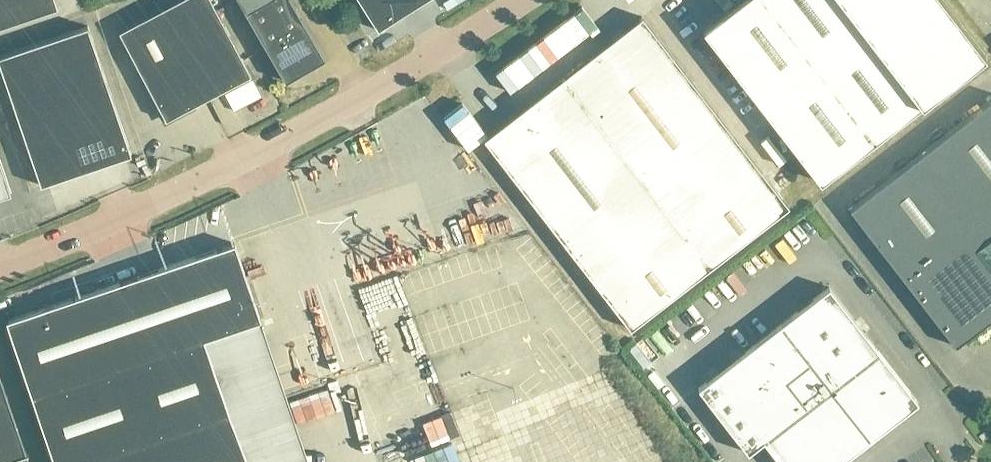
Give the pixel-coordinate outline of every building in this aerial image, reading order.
[(8,0),(0,0),(0,27),(15,22),(8,0)] [(51,0),(8,0),(15,22),(54,9),(51,0)] [(212,0),(177,0),(161,8),(209,97),(223,89),(234,110),(263,96),(242,56),(212,0)] [(291,0),(239,0),(246,11),(286,81),(287,80),(324,59),(325,58),(291,0)] [(378,29),(424,0),(360,0),(378,29)] [(944,0),(741,0),(703,29),(821,181),(985,54),(944,0)] [(209,97),(161,8),(119,31),(157,101),(156,102),(166,120),(194,105),(194,104),(209,97)] [(789,205),(642,16),(639,18),(642,21),(567,79),(565,76),(562,78),(564,81),(490,139),(487,136),(484,138),(626,321),(631,328),(789,205)] [(88,25),(0,55),(0,64),(41,185),(132,154),(88,25)] [(850,208),(900,273),(956,346),(990,319),(990,99),(850,208)] [(466,162),(482,137),(473,132),(458,157),(466,162)] [(12,192),(0,158),(0,196),(12,192)] [(228,413),(203,338),(260,319),(234,242),(159,267),(139,274),(6,319),(55,461),(248,461),(228,413)] [(274,257),(249,267),(256,287),(282,277),(274,257)] [(698,387),(748,452),(764,440),(767,438),(785,461),(834,461),(913,401),(916,404),(919,401),(829,286),(698,387)] [(656,332),(634,348),(647,364),(668,347),(656,332)] [(7,396),(0,399),(0,461),(28,452),(26,452),(7,396)] [(27,453),(28,453),(28,452),(0,461),(30,461),(27,453)]
